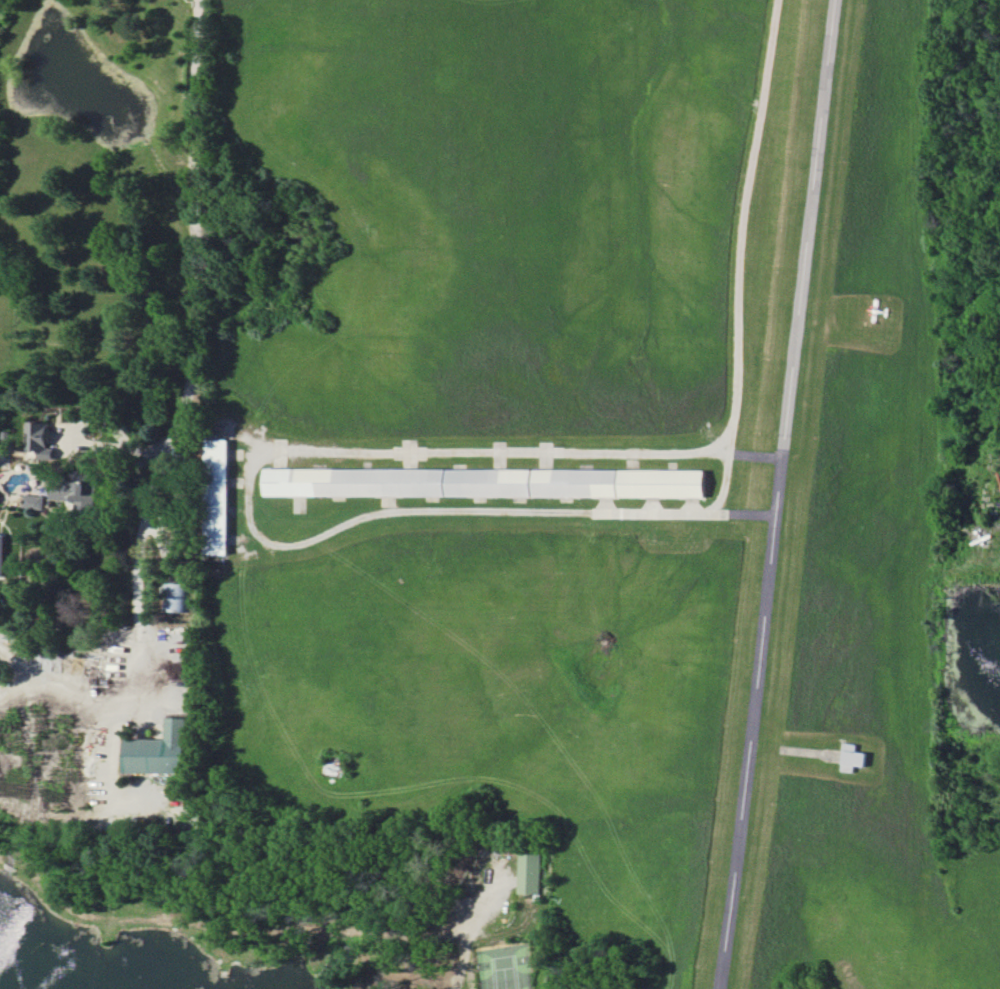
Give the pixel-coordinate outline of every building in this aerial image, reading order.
[(48,448),(48,422),(27,421),(26,457),(54,458),(54,448),(48,448)] [(208,444),(233,444),(234,563),(208,563),(208,444)] [(270,473),(711,473),(711,501),(270,500),(270,473)] [(23,508),(44,509),(44,495),(23,494),(23,508)] [(189,583),(166,582),(165,611),(188,612),(189,583)] [(127,738),(126,772),(186,773),(187,717),(166,716),(166,739),(127,738)] [(849,746),(846,773),(857,774),(858,769),(868,770),(870,754),(861,753),(861,747),(849,746)] [(540,853),(519,853),(518,893),(539,893),(540,853)]
